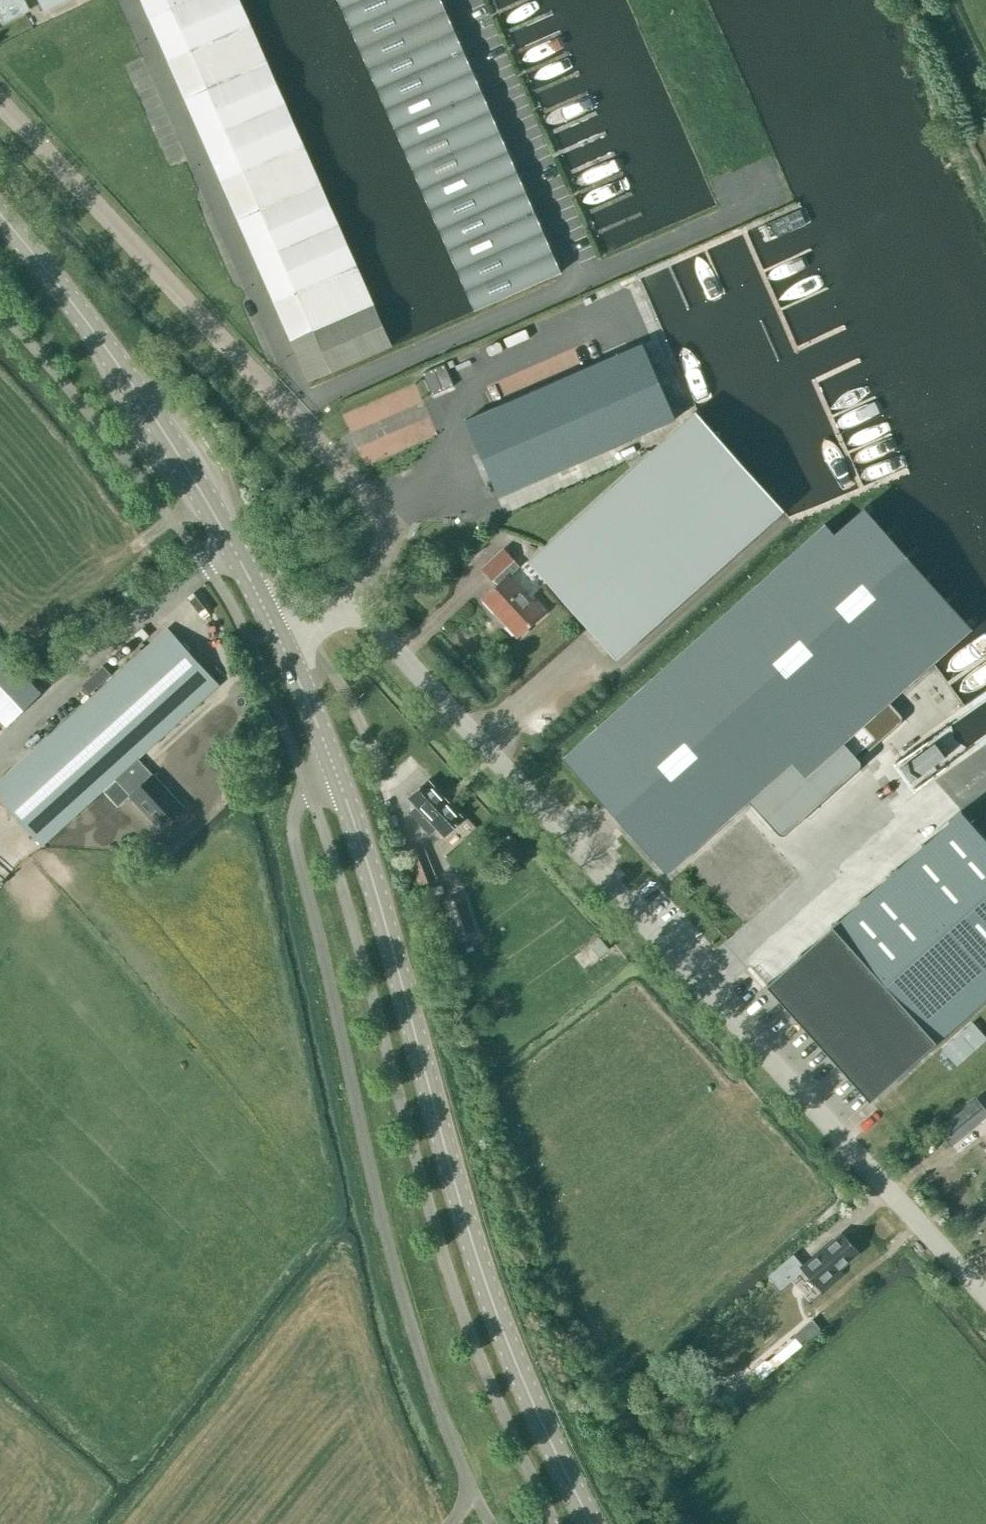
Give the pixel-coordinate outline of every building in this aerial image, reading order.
[(1,23),(29,9),(25,0),(0,0),(0,22),(1,23)] [(66,0),(38,0),(43,11),(66,0)] [(149,18),(176,6),(191,0),(141,0),(149,18)] [(176,6),(149,18),(158,39),(241,2),(240,0),(191,0),(176,6)] [(341,8),(349,28),(413,0),(358,0),(341,8)] [(349,28),(358,48),(445,10),(440,0),(413,0),(349,28)] [(167,59),(250,22),(241,2),(158,39),(167,59)] [(358,48),(367,68),(454,30),(445,10),(358,48)] [(250,22),(167,59),(176,79),(259,43),(250,22)] [(376,88),(463,50),(454,30),(367,68),(376,88)] [(176,79),(185,99),(268,63),(259,43),(176,79)] [(385,109),(471,71),(463,50),(376,88),(385,109)] [(268,63),(185,99),(194,119),(277,83),(268,63)] [(394,129),(480,91),(471,71),(385,109),(394,129)] [(277,83),(194,119),(202,140),(285,103),(277,83)] [(480,91),(394,129),(403,149),(489,111),(480,91)] [(294,123),(285,103),(202,140),(211,160),(294,123)] [(403,149),(412,169),(498,131),(489,111),(403,149)] [(220,180),(303,144),(294,123),(211,160),(220,180)] [(412,169),(421,190),(507,151),(498,131),(412,169)] [(312,164),(303,144),(220,180),(229,200),(312,164)] [(516,172),(507,151),(421,190),(430,210),(516,172)] [(312,164),(229,200),(238,220),(321,184),(312,164)] [(516,172),(430,210),(438,230),(525,192),(516,172)] [(247,241),(330,204),(321,184),(238,220),(247,241)] [(525,192),(438,230),(447,250),(534,212),(525,192)] [(256,261),(339,224),(330,204),(247,241),(256,261)] [(543,232),(534,212),(447,250),(456,270),(543,232)] [(347,245),(339,224),(256,261),(264,281),(347,245)] [(543,232),(456,270),(465,290),(552,252),(543,232)] [(273,301),(356,265),(347,245),(264,281),(273,301)] [(465,290),(474,311),(561,273),(552,252),(465,290)] [(365,285),(356,265),(273,301),(282,321),(365,285)] [(374,305),(365,285),(282,321),(291,342),(374,305)] [(300,362),(383,325),(374,305),(291,342),(300,362)] [(309,382),(392,346),(383,325),(300,362),(309,382)] [(642,344),(465,421),(498,496),(674,420),(675,420),(642,344)] [(432,396),(453,386),(444,364),(422,374),(432,396)] [(651,451),(528,561),(616,660),(783,511),(784,511),(695,411),(651,451)] [(834,534),(825,524),(563,757),(666,873),(793,761),(805,775),(932,662),(971,628),(864,508),(834,534)] [(508,577),(519,566),(503,550),(482,570),(492,581),(493,580),(498,586),(483,600),(517,637),(542,614),(508,577)] [(142,642),(149,636),(142,628),(135,635),(142,642)] [(119,672),(0,780),(0,799),(42,845),(115,779),(159,828),(182,808),(137,759),(218,686),(167,629),(119,672)] [(2,729),(41,693),(0,649),(0,727),(2,729)] [(921,731),(944,713),(931,697),(909,716),(921,731)] [(444,837),(463,820),(428,781),(409,798),(416,806),(409,812),(430,836),(437,829),(444,837)] [(766,984),(869,1100),(985,996),(985,840),(960,811),(766,984)] [(745,816),(690,865),(720,900),(739,883),(731,875),(768,842),(745,816)] [(421,885),(436,879),(423,846),(407,852),(421,885)] [(459,941),(479,935),(467,897),(447,903),(459,941)] [(609,950),(602,942),(593,950),(599,958),(609,950)] [(957,1066),(985,1040),(985,1038),(972,1023),(942,1049),(957,1066)] [(985,1118),(985,1109),(975,1097),(937,1129),(952,1146),(985,1118)] [(821,1250),(801,1268),(825,1294),(845,1276),(839,1269),(858,1252),(842,1234),(822,1251),(821,1250)] [(801,1268),(792,1258),(771,1276),(780,1286),(801,1268)] [(793,1336),(795,1338),(801,1346),(820,1330),(812,1320),(793,1336)] [(761,1379),(772,1369),(767,1362),(765,1360),(753,1370),(761,1379)]
